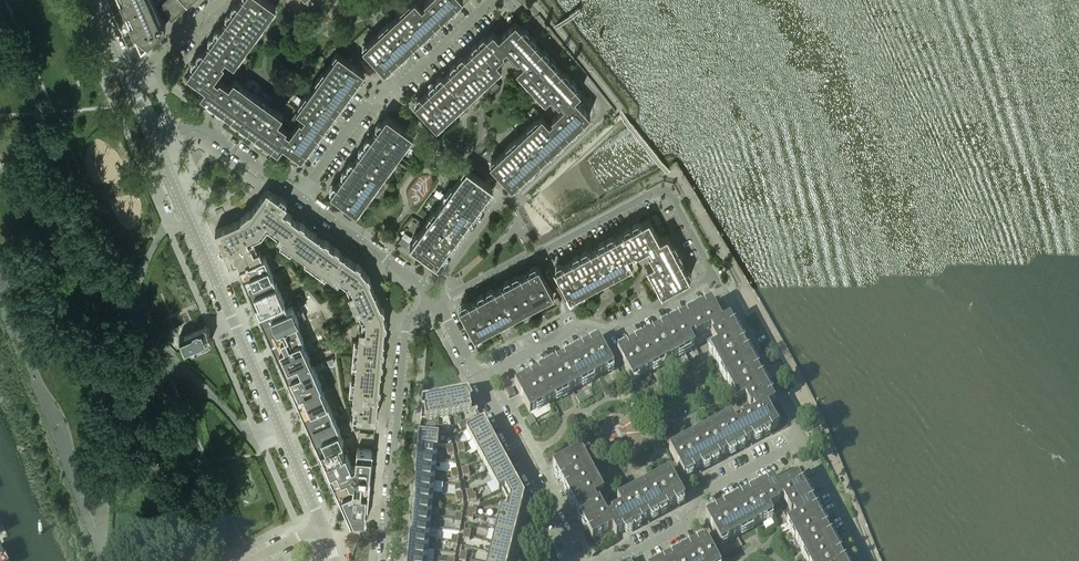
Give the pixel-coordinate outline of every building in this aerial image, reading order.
[(142,42),(180,6),(187,0),(123,0),(142,42)] [(275,7),(276,6),(268,0),(240,0),(232,11),(258,30),(275,7)] [(406,6),(428,30),(449,10),(440,0),(412,0),(406,6)] [(449,10),(460,0),(440,0),(449,10)] [(406,50),(427,30),(428,30),(406,6),(384,26),(406,50)] [(241,53),(258,30),(232,11),(215,34),(241,53)] [(493,30),(480,41),(501,64),(508,57),(501,49),(507,44),(511,49),(528,34),(515,20),(498,36),(493,30)] [(406,50),(384,26),(363,46),(384,70),(406,50)] [(215,34),(197,58),(216,72),(212,77),(218,82),(225,73),(232,62),(234,63),(241,53),(215,34)] [(501,49),(508,57),(517,67),(516,68),(524,77),(548,55),(528,34),(511,49),(507,44),(501,49)] [(480,41),(458,62),(480,86),(502,65),(501,64),(480,41)] [(347,94),(364,71),(364,70),(338,51),(320,75),(347,94)] [(548,55),(524,77),(545,99),(546,98),(568,77),(548,55)] [(200,93),(215,104),(233,79),(225,73),(218,82),(212,77),(216,72),(197,58),(187,73),(205,86),(200,93)] [(458,62),(436,82),(458,106),(480,86),(458,62)] [(347,94),(320,75),(303,99),(329,118),(347,94)] [(568,77),(546,98),(552,106),(560,98),(566,104),(561,109),(577,126),(590,113),(575,96),(581,91),(568,77)] [(233,79),(215,104),(239,121),(258,95),(234,78),(233,79)] [(437,126),(458,106),(436,82),(414,102),(437,126)] [(258,95),(239,121),(264,139),(281,114),(282,113),(258,95)] [(560,98),(552,106),(543,115),(542,114),(533,122),(555,145),(577,126),(561,109),(566,104),(560,98)] [(329,118),(303,99),(296,108),(297,109),(289,120),(283,129),(290,133),(293,128),(312,142),(329,118)] [(281,114),(264,139),(278,150),(283,143),(301,156),(312,142),(293,128),(290,133),(283,129),(289,120),(281,114)] [(387,114),(365,144),(391,163),(399,152),(413,133),(387,114)] [(555,145),(533,122),(519,134),(512,141),(534,165),(555,145)] [(414,135),(421,140),(425,135),(418,130),(414,135)] [(512,185),(534,165),(512,141),(490,162),(512,185)] [(365,144),(348,167),(374,186),(391,163),(365,144)] [(466,166),(449,190),(475,209),(492,185),(466,166)] [(357,210),(374,186),(348,167),(330,191),(357,210)] [(267,188),(251,209),(267,220),(280,230),(277,235),(293,247),(307,227),(283,209),(287,203),(267,188)] [(475,209),(449,190),(431,214),(457,233),(475,209)] [(355,213),(348,207),(343,214),(350,219),(355,213)] [(457,233),(431,214),(412,241),(410,243),(436,262),(457,233)] [(648,218),(633,226),(632,226),(643,246),(648,243),(652,250),(644,255),(648,264),(675,250),(667,234),(659,238),(648,218)] [(232,249),(240,266),(262,256),(259,249),(254,251),(247,236),(239,219),(215,229),(225,252),(232,249)] [(632,226),(606,240),(622,269),(632,263),(631,262),(644,255),(652,250),(648,243),(643,246),(632,226)] [(332,244),(307,227),(293,247),(317,264),(332,244)] [(402,236),(398,241),(405,246),(408,241),(402,236)] [(606,240),(581,254),(596,282),(622,269),(606,240)] [(353,260),(332,244),(317,264),(338,280),(342,275),(353,260)] [(675,250),(648,264),(647,265),(661,292),(690,277),(675,250)] [(581,254),(554,268),(570,297),(596,282),(581,254)] [(269,264),(265,255),(263,256),(262,256),(240,266),(244,275),(269,264)] [(361,265),(353,260),(342,275),(350,281),(354,290),(348,292),(357,311),(362,309),(366,318),(365,328),(384,329),(385,320),(384,310),(381,304),(367,273),(361,265)] [(269,264),(244,275),(247,284),(273,273),(269,264)] [(538,265),(512,278),(527,307),(553,293),(538,265)] [(273,273),(247,284),(251,293),(277,281),(273,273)] [(512,278),(486,293),(501,321),(527,307),(512,278)] [(277,281),(251,293),(255,301),(281,290),(277,281)] [(154,292),(157,304),(170,301),(166,288),(154,292)] [(281,290),(255,301),(259,310),(284,299),(281,290)] [(459,307),(475,335),(501,321),(486,293),(459,307)] [(284,299),(259,310),(263,319),(288,308),(284,299)] [(711,303),(695,311),(705,331),(711,328),(715,335),(706,340),(710,349),(738,334),(729,319),(722,323),(711,303)] [(299,318),(294,306),(288,308),(263,319),(268,332),(296,320),(296,319),(299,318)] [(715,335),(711,328),(705,331),(695,311),(669,325),(684,354),(695,348),(694,347),(706,340),(715,335)] [(338,314),(341,321),(347,319),(344,312),(338,314)] [(533,317),(531,313),(523,318),(525,322),(533,317)] [(276,349),(301,338),(303,337),(296,320),(268,332),(276,349)] [(669,325),(643,339),(659,367),(684,354),(669,325)] [(184,352),(211,340),(207,331),(208,331),(208,330),(208,329),(208,328),(208,327),(207,326),(206,326),(205,326),(178,337),(184,352)] [(384,329),(365,328),(359,327),(357,353),(382,356),(384,329)] [(738,334),(710,349),(709,350),(724,376),(752,361),(738,334)] [(301,338),(276,349),(280,358),(305,347),(301,338)] [(632,382),(659,367),(643,339),(617,353),(632,382)] [(599,341),(572,355),(587,383),(614,369),(599,341)] [(305,347),(280,358),(284,367),(309,356),(305,347)] [(382,356),(357,353),(355,378),(379,380),(382,356)] [(572,355),(546,369),(562,397),(587,383),(572,355)] [(313,365),(309,356),(284,367),(288,376),(313,365)] [(752,361),(724,376),(738,403),(739,402),(766,387),(752,361)] [(313,365),(288,376),(292,385),(317,374),(313,365)] [(514,386),(530,414),(562,397),(546,369),(514,386)] [(317,374),(292,385),(296,394),(320,383),(321,383),(317,374)] [(379,380),(355,378),(352,404),(358,405),(357,417),(376,419),(379,380)] [(324,392),(320,383),(296,394),(299,402),(324,392)] [(516,395),(512,387),(505,391),(509,399),(516,395)] [(766,387),(739,402),(744,411),(754,406),(757,413),(751,416),(762,436),(778,427),(767,407),(775,403),(766,387)] [(324,392),(299,402),(303,412),(328,401),(324,392)] [(477,410),(467,392),(456,395),(460,414),(477,410)] [(460,414),(456,395),(445,397),(449,416),(460,414)] [(449,416),(445,397),(434,399),(438,418),(449,416)] [(438,418),(434,399),(422,401),(420,422),(438,418)] [(328,401),(303,412),(307,420),(332,410),(328,401)] [(731,416),(721,421),(736,450),(762,436),(751,416),(757,413),(754,406),(744,411),(732,417),(731,416)] [(332,410),(307,420),(311,430),(336,419),(332,410)] [(536,423),(532,416),(526,419),(530,426),(536,423)] [(336,419),(311,430),(315,439),(339,429),(340,429),(336,419)] [(721,421),(695,435),(710,464),(736,450),(721,421)] [(489,432),(483,422),(482,423),(466,431),(472,442),(489,432)] [(343,439),(339,429),(315,439),(320,449),(339,441),(343,439)] [(374,432),(360,431),(359,440),(373,442),(374,432)] [(494,442),(489,432),(472,442),(477,452),(494,442)] [(684,478),(710,464),(695,435),(669,449),(684,478)] [(437,449),(438,437),(420,436),(419,436),(418,447),(437,449)] [(344,452),(339,441),(320,449),(325,460),(344,452)] [(500,452),(494,442),(477,452),(482,462),(500,452)] [(583,451),(591,447),(588,442),(580,446),(583,451)] [(357,447),(356,462),(371,464),(373,449),(357,447)] [(436,460),(437,449),(418,447),(417,459),(436,460)] [(344,452),(325,460),(329,470),(351,461),(346,451),(344,452)] [(552,466),(570,499),(598,483),(581,451),(552,466)] [(505,462),(500,452),(482,462),(488,472),(505,462)] [(435,472),(436,460),(417,459),(415,470),(435,472)] [(351,461),(329,470),(334,481),(351,473),(352,464),(351,461)] [(352,464),(351,473),(355,477),(370,478),(371,464),(356,462),(352,464)] [(510,472),(505,462),(488,472),(493,481),(510,472)] [(434,483),(435,472),(415,470),(414,481),(434,483)] [(516,482),(510,472),(493,481),(499,492),(502,490),(516,482)] [(643,486),(652,503),(659,514),(685,500),(669,472),(643,486)] [(351,473),(334,481),(339,494),(354,487),(355,477),(351,473)] [(355,477),(354,487),(354,491),(369,493),(370,478),(355,477)] [(786,504),(806,493),(797,477),(777,487),(773,480),(758,488),(773,516),(781,511),(776,501),(783,498),(786,504)] [(433,494),(434,483),(414,481),(413,492),(433,494)] [(524,497),(516,482),(502,490),(507,499),(524,497)] [(609,506),(602,495),(604,494),(598,483),(570,499),(583,524),(603,513),(606,519),(614,515),(609,506)] [(659,514),(652,503),(643,486),(617,500),(618,501),(632,529),(659,514)] [(354,487),(339,494),(347,512),(353,510),(353,507),(354,491),(354,487)] [(773,517),(773,516),(758,488),(731,503),(746,531),(773,517)] [(354,491),(353,507),(367,508),(369,493),(354,491)] [(432,505),(433,494),(413,492),(412,503),(432,505)] [(776,501),(781,511),(787,523),(786,523),(792,534),(820,519),(806,493),(786,504),(783,498),(776,501)] [(520,514),(524,497),(507,499),(504,510),(520,514)] [(614,515),(606,519),(603,513),(583,524),(592,540),(612,530),(616,537),(632,529),(618,501),(609,506),(614,515)] [(431,517),(432,505),(412,503),(411,515),(431,517)] [(720,545),(746,531),(731,503),(705,517),(720,545)] [(353,510),(347,512),(353,524),(366,522),(367,508),(353,507),(353,510)] [(517,525),(520,514),(504,510),(501,509),(498,520),(517,525)] [(430,528),(431,517),(411,515),(410,526),(430,528)] [(820,519),(792,534),(806,560),(834,545),(820,519)] [(514,536),(517,525),(498,520),(495,531),(514,536)] [(429,539),(430,528),(410,526),(409,537),(429,539)] [(511,547),(514,536),(495,531),(492,542),(511,547)] [(428,550),(429,539),(409,537),(408,548),(428,550)] [(679,553),(683,560),(717,560),(705,539),(679,553)] [(509,558),(511,547),(492,542),(490,553),(509,558)] [(806,560),(843,560),(834,545),(806,560)] [(428,550),(408,548),(407,560),(421,560),(427,560),(428,550)]
